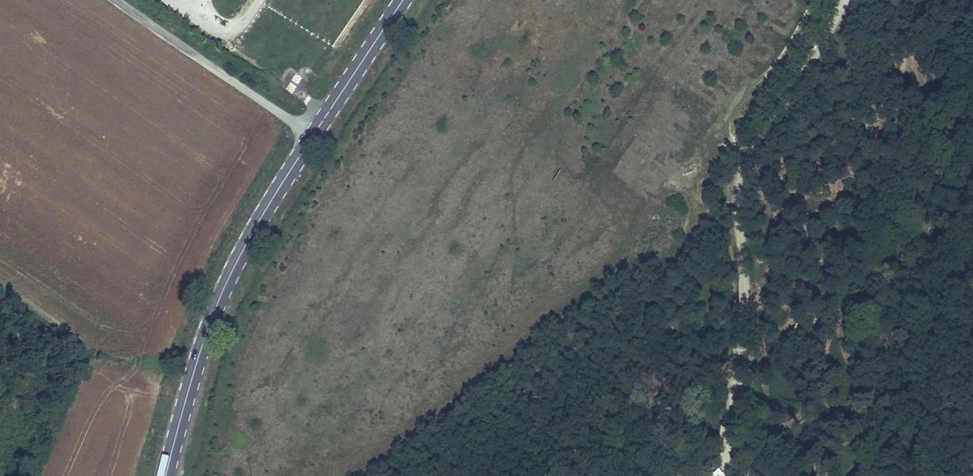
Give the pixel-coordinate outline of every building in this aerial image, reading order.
[(289,70),(280,87),(293,94),(302,76),(289,70)]
